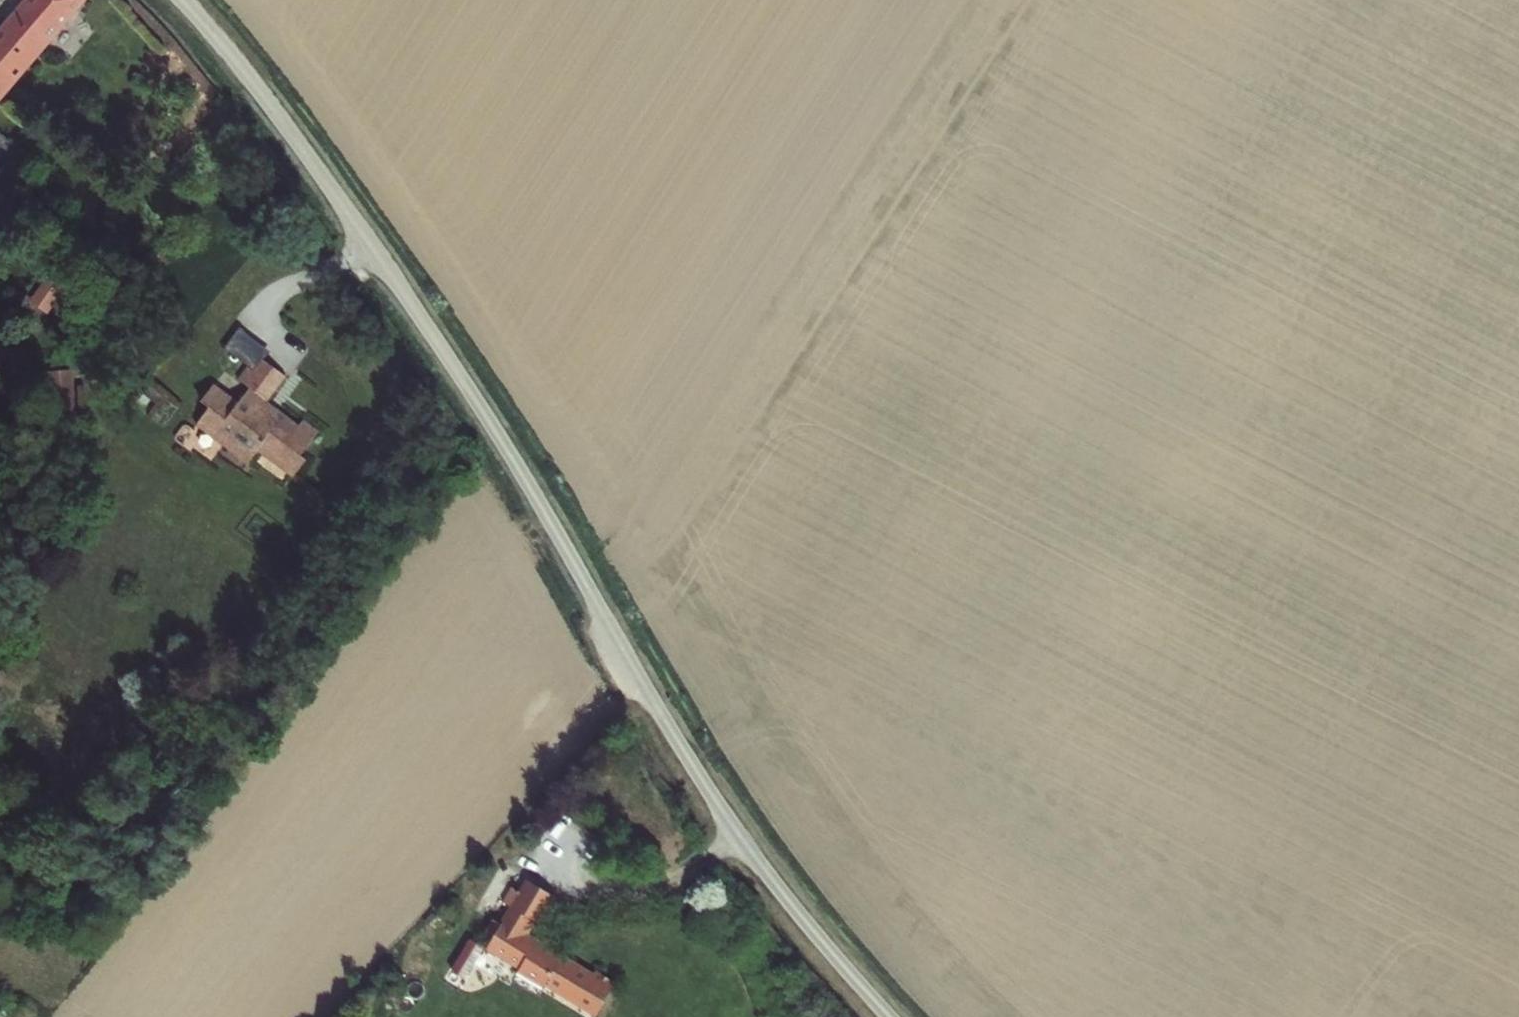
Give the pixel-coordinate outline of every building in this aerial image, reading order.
[(0,34),(0,95),(3,98),(84,0),(28,0),(0,34)] [(290,364),(269,348),(259,361),(254,358),(245,370),(254,378),(244,393),(220,374),(207,391),(214,398),(206,408),(232,429),(228,434),(253,454),(265,438),(297,464),(310,447),(306,443),(323,421),(308,408),(304,413),(285,399),(280,406),(267,396),(272,389),(290,364)] [(285,399),(272,389),(267,396),(280,406),(285,399)] [(232,429),(206,408),(202,413),(228,434),(232,429)] [(562,891),(534,874),(527,885),(520,880),(511,895),(517,899),(506,916),(500,911),(491,924),(497,928),(490,938),(523,960),(518,966),(545,984),(550,975),(599,1008),(620,979),(600,965),(596,970),(532,926),(541,912),(546,914),(562,891)]
